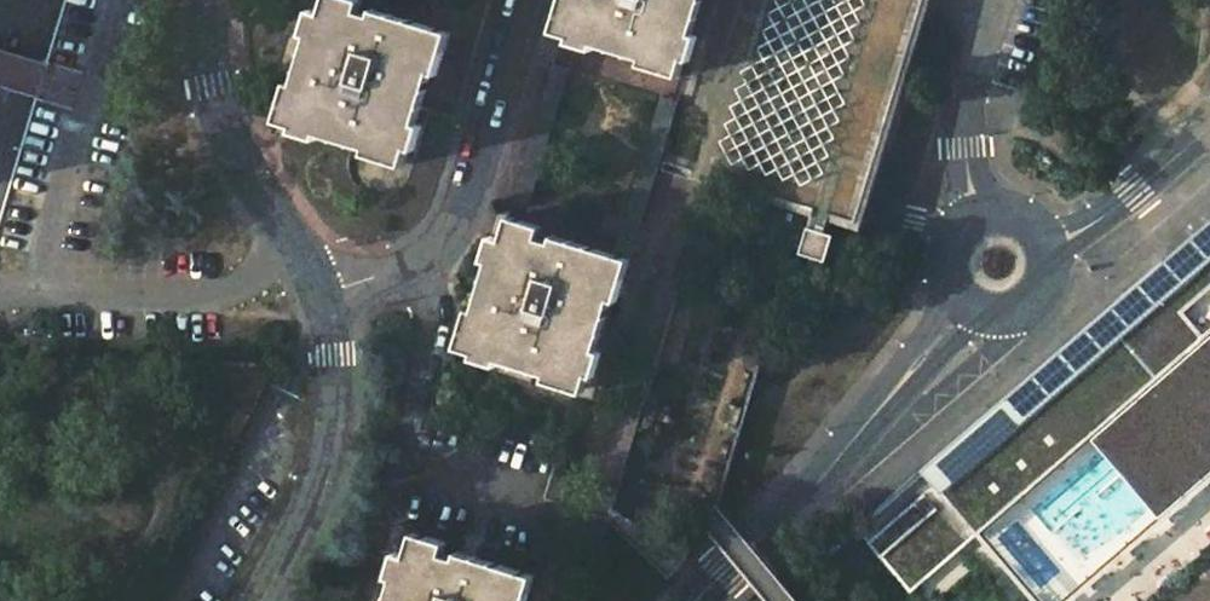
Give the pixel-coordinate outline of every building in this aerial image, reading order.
[(311,12),(305,33),(312,35),(298,84),(290,81),(280,121),(297,126),(296,132),(320,140),(322,133),(368,148),(367,154),(407,166),(410,150),(416,150),(423,127),(419,125),(434,73),(439,75),(452,32),(375,9),(374,15),(362,12),(365,1),(362,0),(328,0),(324,16),(311,12)] [(697,36),(689,33),(699,0),(562,0),(552,32),(570,37),(568,43),(590,50),(592,44),(640,58),(638,64),(676,75),(681,59),(689,61),(697,36)] [(825,222),(809,217),(798,251),(824,260),(831,236),(821,233),(825,222)] [(508,218),(502,238),(490,234),(489,237),(483,258),(490,260),(475,309),(469,307),(458,344),(475,349),(473,356),(496,363),(497,357),(544,371),(542,378),(582,389),(587,370),(595,372),(602,348),(595,346),(610,298),(617,299),(630,257),(553,235),(551,242),(539,238),(542,227),(508,218)] [(854,529),(867,543),(908,590),(974,534),(1032,600),(1070,600),(1206,484),(1209,488),(1209,224),(854,529)] [(533,574),(459,552),(458,558),(445,554),(449,543),(414,533),(408,553),(396,550),(389,575),(394,577),(387,600),(525,600),(533,574)]
